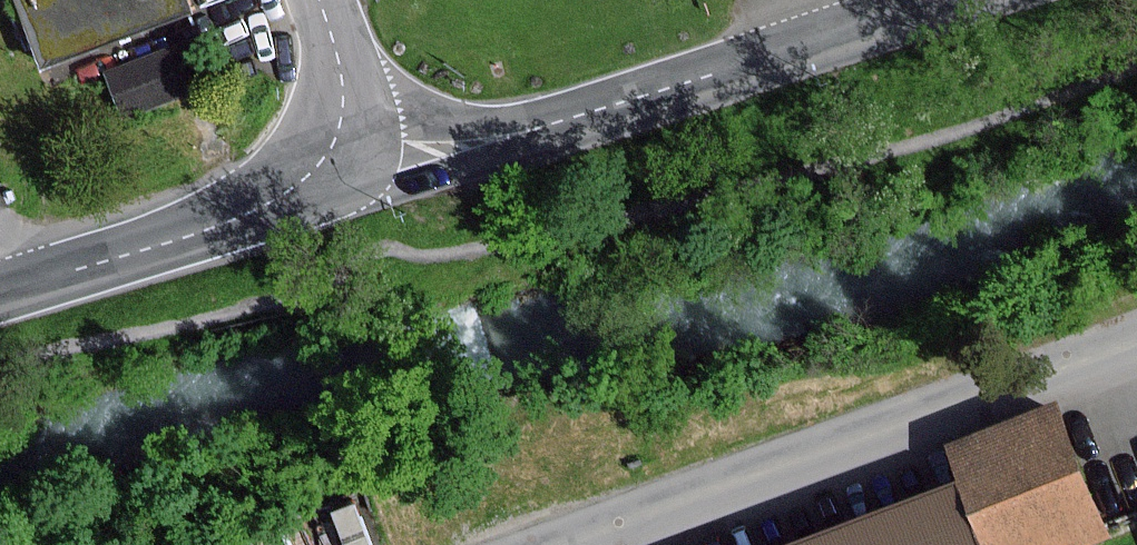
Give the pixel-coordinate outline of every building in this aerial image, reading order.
[(44,63),(184,10),(180,0),(20,0),(44,63)] [(211,79),(197,41),(113,72),(128,111),(211,79)] [(958,449),(971,485),(993,544),(1066,544),(1107,530),(1063,410),(958,449)] [(971,485),(807,544),(993,544),(971,485)]
